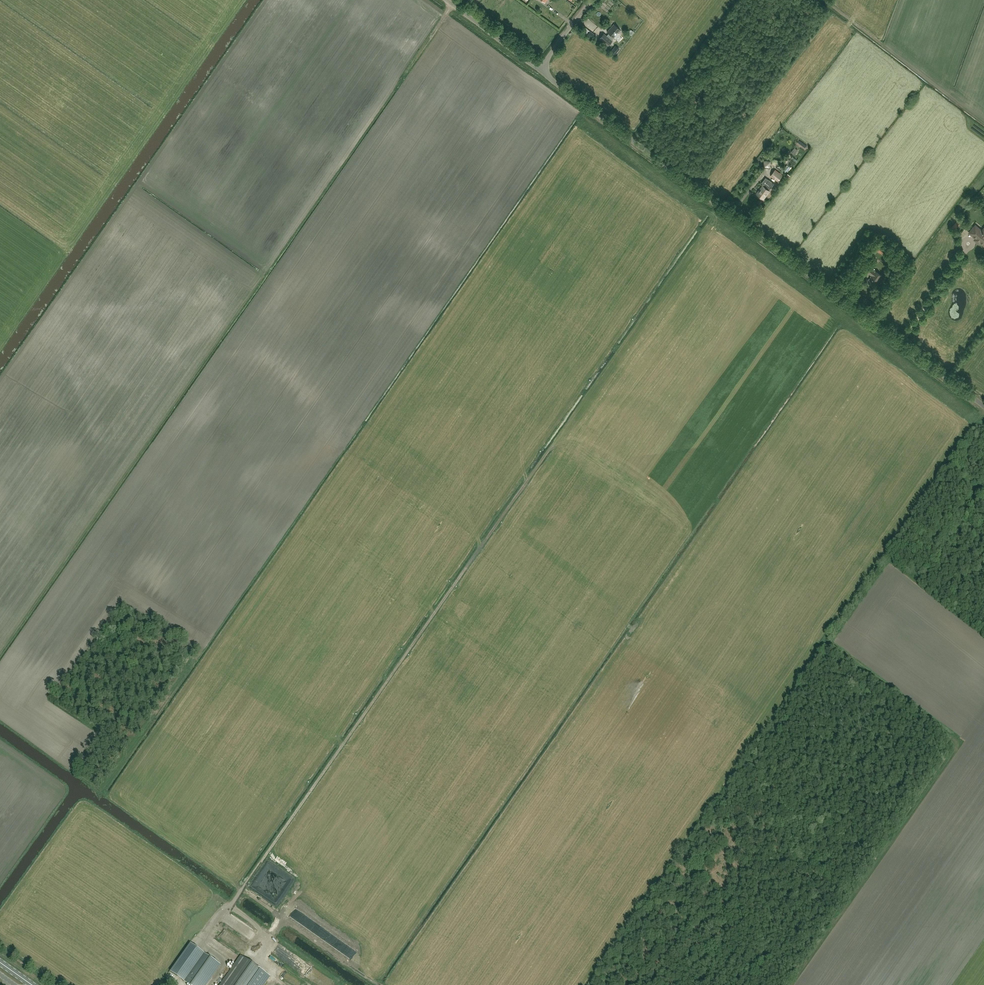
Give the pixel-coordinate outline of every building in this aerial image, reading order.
[(616,1),(615,0),(607,0),(604,4),(610,9),(616,1)] [(611,40),(620,29),(614,24),(607,31),(609,33),(607,36),(604,33),(599,38),(608,45),(612,40),(611,40)] [(590,31),(587,34),(592,38),(593,39),(596,35),(595,34),(590,31)] [(616,45),(614,47),(611,52),(615,55),(619,50),(620,49),(616,45)] [(778,181),(783,175),(775,169),(771,175),(778,181)] [(770,188),(774,184),(770,180),(764,187),(763,186),(757,194),(763,199),(769,191),(767,189),(769,187),(770,188)] [(962,223),(958,220),(951,227),(954,230),(962,223)] [(982,232),(980,230),(979,231),(975,227),(970,232),(977,238),(976,239),(979,242),(980,241),(983,244),(983,229),(982,232)] [(873,247),(883,254),(887,249),(877,242),(873,247)] [(875,286),(882,276),(875,271),(871,268),(867,272),(872,275),(868,281),(875,286)] [(185,982),(189,984),(202,984),(217,963),(191,944),(171,972),(185,982)] [(270,977),(241,956),(221,984),(264,984),(270,977)]
